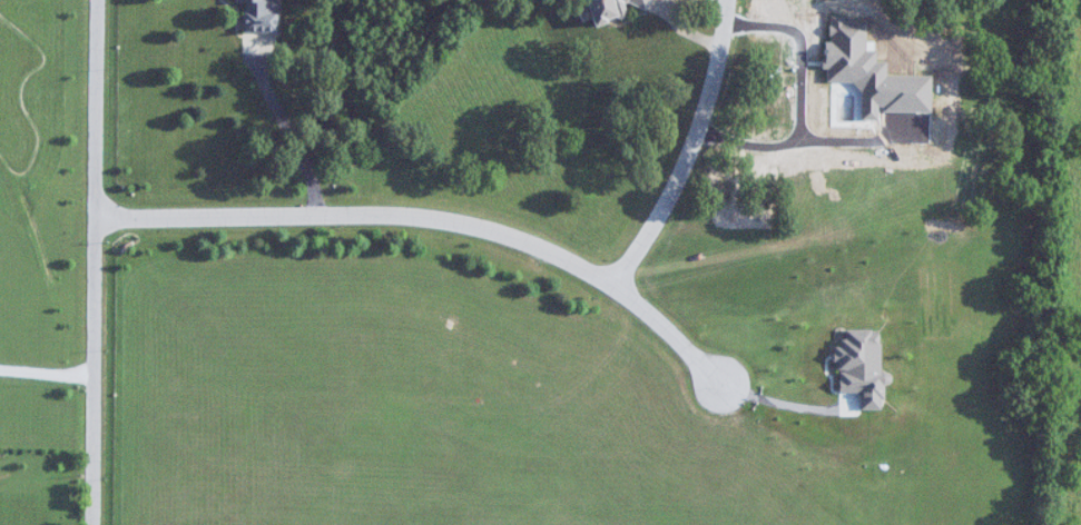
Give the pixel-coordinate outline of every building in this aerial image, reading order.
[(278,33),(278,1),(267,1),(267,0),(234,0),(234,3),(244,3),(244,32),(278,33)] [(651,0),(587,0),(589,10),(588,12),(581,10),(582,20),(594,18),(595,24),(628,19),(626,5),(627,2),(647,10),(651,0)]
